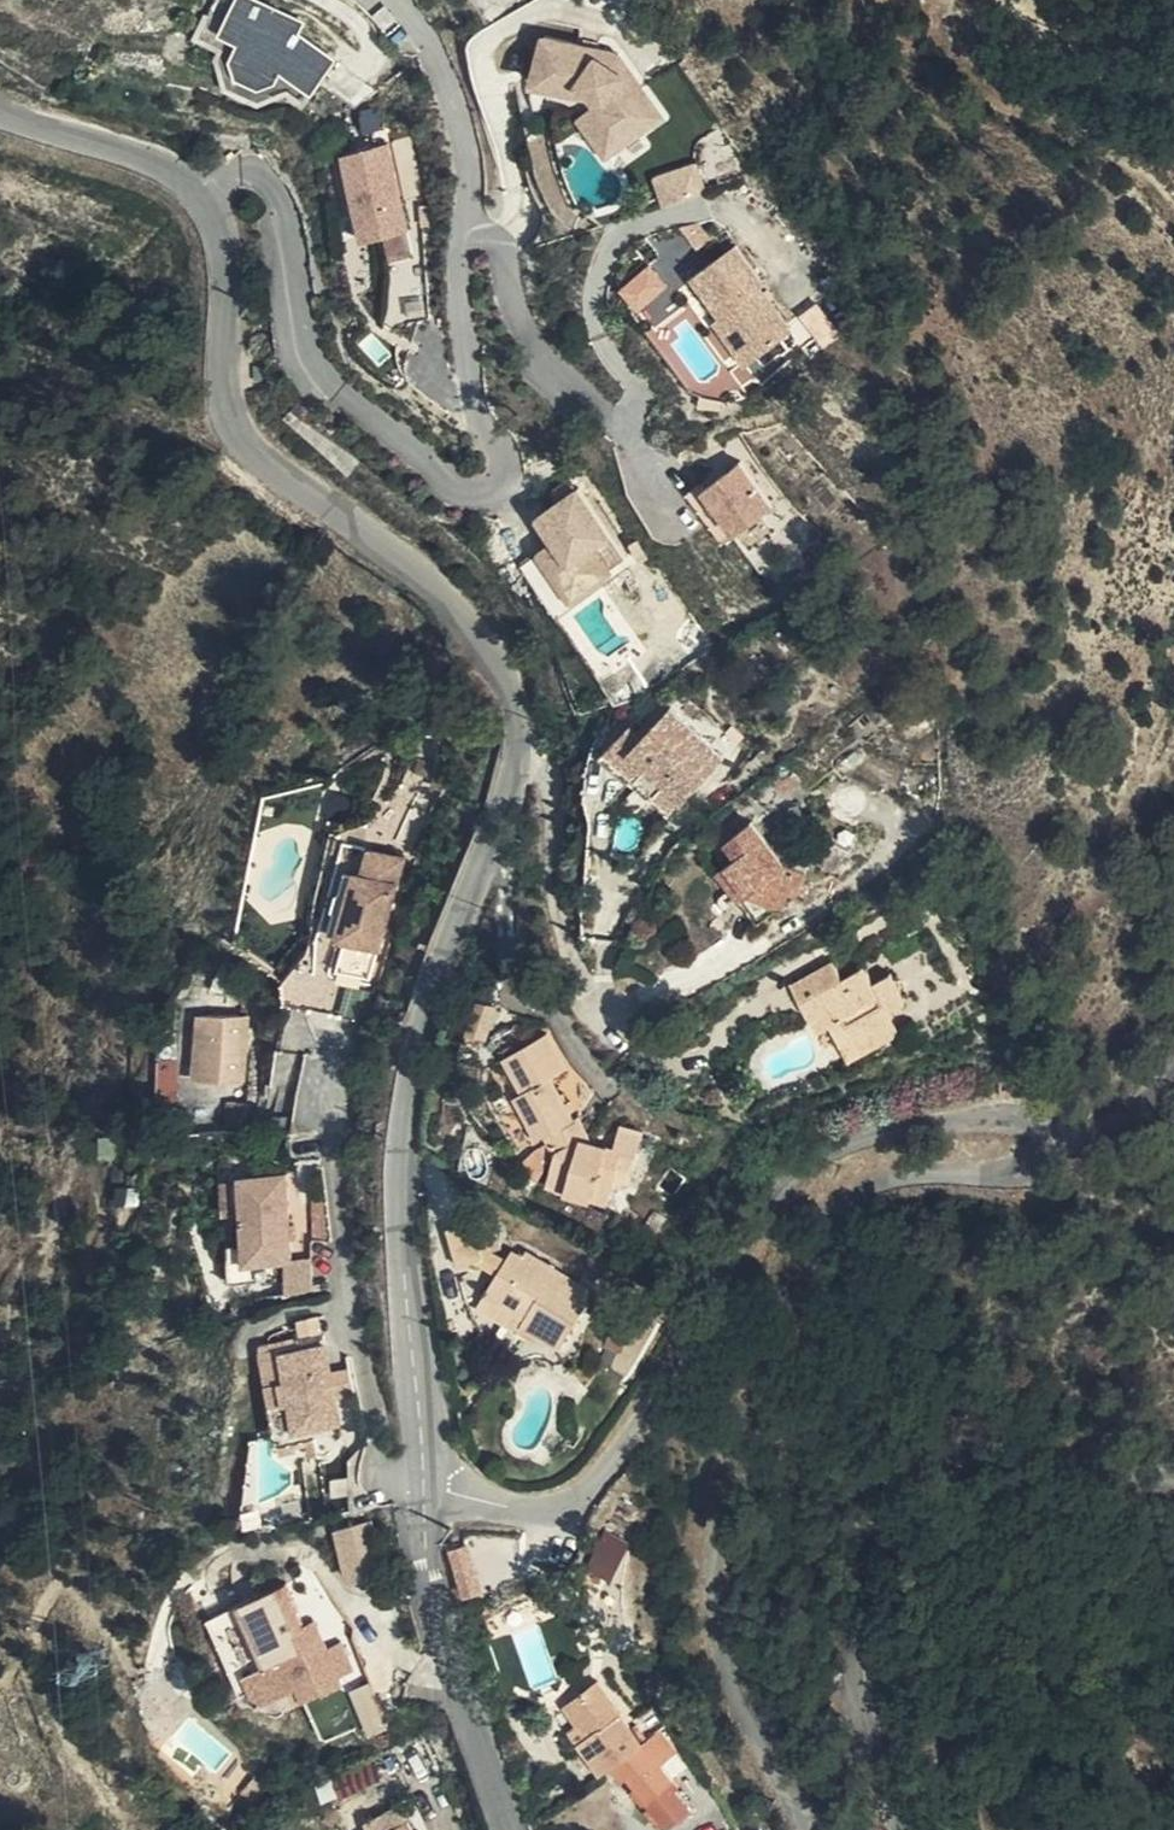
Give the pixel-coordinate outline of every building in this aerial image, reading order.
[(329,65),(294,36),(299,27),(248,0),(213,0),(205,15),(209,27),(240,43),(230,60),(235,75),(255,86),(268,82),(276,71),(307,93),(313,86),(329,65)] [(1173,11),(1173,0),(1136,0),(1173,11)] [(597,68),(543,51),(531,89),(574,102),(597,121),(590,125),(615,164),(656,139),(626,90),(618,94),(594,76),(597,68)] [(369,101),(373,98),(329,65),(313,86),(348,114),(369,101)] [(615,73),(597,68),(594,76),(618,94),(626,90),(615,73)] [(584,114),(590,125),(597,121),(574,102),(531,89),(529,97),(584,114)] [(599,174),(615,164),(590,125),(575,134),(599,174)] [(380,152),(336,161),(354,249),(398,240),(380,152)] [(695,162),(650,179),(661,207),(706,190),(695,162)] [(753,300),(726,261),(681,292),(709,331),(720,349),(728,344),(748,371),(781,348),(750,303),(753,300)] [(801,320),(818,339),(832,327),(816,308),(801,320)] [(720,349),(709,331),(702,336),(733,381),(748,371),(728,344),(720,349)] [(689,502),(674,512),(706,558),(721,548),(756,523),(725,477),(689,502)] [(671,508),(674,512),(689,502),(686,498),(671,508)] [(562,502),(525,526),(541,552),(507,573),(538,621),(593,586),(576,558),(592,549),(562,502)] [(612,741),(587,769),(650,829),(703,772),(652,723),(625,752),(612,741)] [(719,857),(709,865),(734,893),(765,899),(776,889),(791,861),(769,857),(735,819),(708,842),(719,857)] [(359,972),(396,849),(363,840),(355,868),(346,865),(330,927),(338,931),(329,963),(359,972)] [(734,893),(709,865),(699,874),(742,921),(765,899),(734,893)] [(809,1030),(824,1052),(855,1030),(872,1018),(871,1009),(886,997),(870,973),(853,985),(841,967),(820,979),(810,963),(766,992),(797,1037),(809,1030)] [(483,993),(475,1024),(492,1028),(500,997),(483,993)] [(229,1005),(186,999),(177,1059),(220,1066),(229,1005)] [(855,1030),(824,1052),(832,1064),(863,1042),(855,1030)] [(540,1135),(556,1154),(581,1130),(569,1114),(564,1118),(535,1080),(547,1070),(522,1037),(484,1067),(510,1098),(504,1105),(521,1127),(528,1120),(540,1135)] [(203,1119),(217,1120),(217,1110),(221,1110),(225,1094),(206,1090),(203,1119)] [(581,1130),(556,1154),(554,1175),(568,1177),(566,1192),(611,1199),(613,1176),(615,1159),(630,1161),(635,1121),(611,1119),(608,1139),(584,1135),(581,1130)] [(532,1141),(540,1135),(528,1120),(521,1127),(532,1141)] [(628,1177),(630,1161),(615,1159),(613,1176),(628,1177)] [(236,1172),(240,1236),(242,1260),(271,1258),(283,1257),(289,1257),(285,1170),(236,1172)] [(568,1177),(554,1175),(552,1190),(566,1192),(568,1177)] [(489,1231),(458,1245),(474,1282),(493,1273),(501,1262),(489,1231)] [(242,1260),(240,1236),(222,1237),(224,1279),(271,1276),(271,1258),(242,1260)] [(313,1255),(289,1257),(283,1257),(285,1288),(315,1286),(313,1255)] [(546,1323),(543,1332),(563,1340),(567,1330),(588,1339),(613,1282),(595,1273),(592,1280),(538,1255),(535,1262),(524,1256),(503,1303),(546,1323)] [(541,1336),(543,1332),(546,1323),(503,1303),(497,1316),(541,1336)] [(338,1394),(336,1366),(331,1324),(286,1330),(297,1408),(339,1403),(338,1394)] [(567,1330),(563,1340),(585,1349),(588,1339),(567,1330)] [(351,1364),(336,1366),(338,1394),(356,1391),(351,1364)] [(358,1518),(336,1523),(342,1550),(365,1544),(358,1518)] [(591,1569),(620,1578),(633,1536),(604,1528),(591,1569)] [(464,1591),(486,1587),(476,1537),(455,1541),(464,1591)] [(308,1611),(286,1565),(207,1598),(242,1673),(253,1667),(260,1682),(300,1668),(307,1684),(326,1675),(324,1670),(353,1655),(340,1629),(328,1634),(312,1641),(300,1614),(308,1611)] [(318,1607),(308,1611),(300,1614),(312,1641),(328,1634),(318,1607)] [(533,1681),(558,1675),(544,1621),(519,1627),(533,1681)] [(515,1631),(493,1638),(507,1682),(529,1675),(515,1631)] [(639,1737),(644,1733),(601,1672),(568,1697),(594,1729),(586,1736),(605,1763),(619,1753),(639,1737)] [(375,1675),(355,1683),(373,1728),(394,1720),(375,1675)] [(594,1729),(568,1697),(552,1708),(576,1743),(586,1736),(594,1729)] [(652,1727),(644,1733),(639,1737),(651,1752),(655,1749),(664,1743),(652,1727)] [(651,1752),(639,1737),(619,1753),(649,1794),(659,1786),(666,1795),(674,1789),(667,1780),(674,1774),(655,1749),(651,1752)] [(687,1808),(674,1789),(666,1795),(659,1786),(649,1794),(669,1821),(687,1808)] [(398,1788),(364,1803),(370,1817),(357,1823),(361,1829),(416,1829),(398,1788)]
